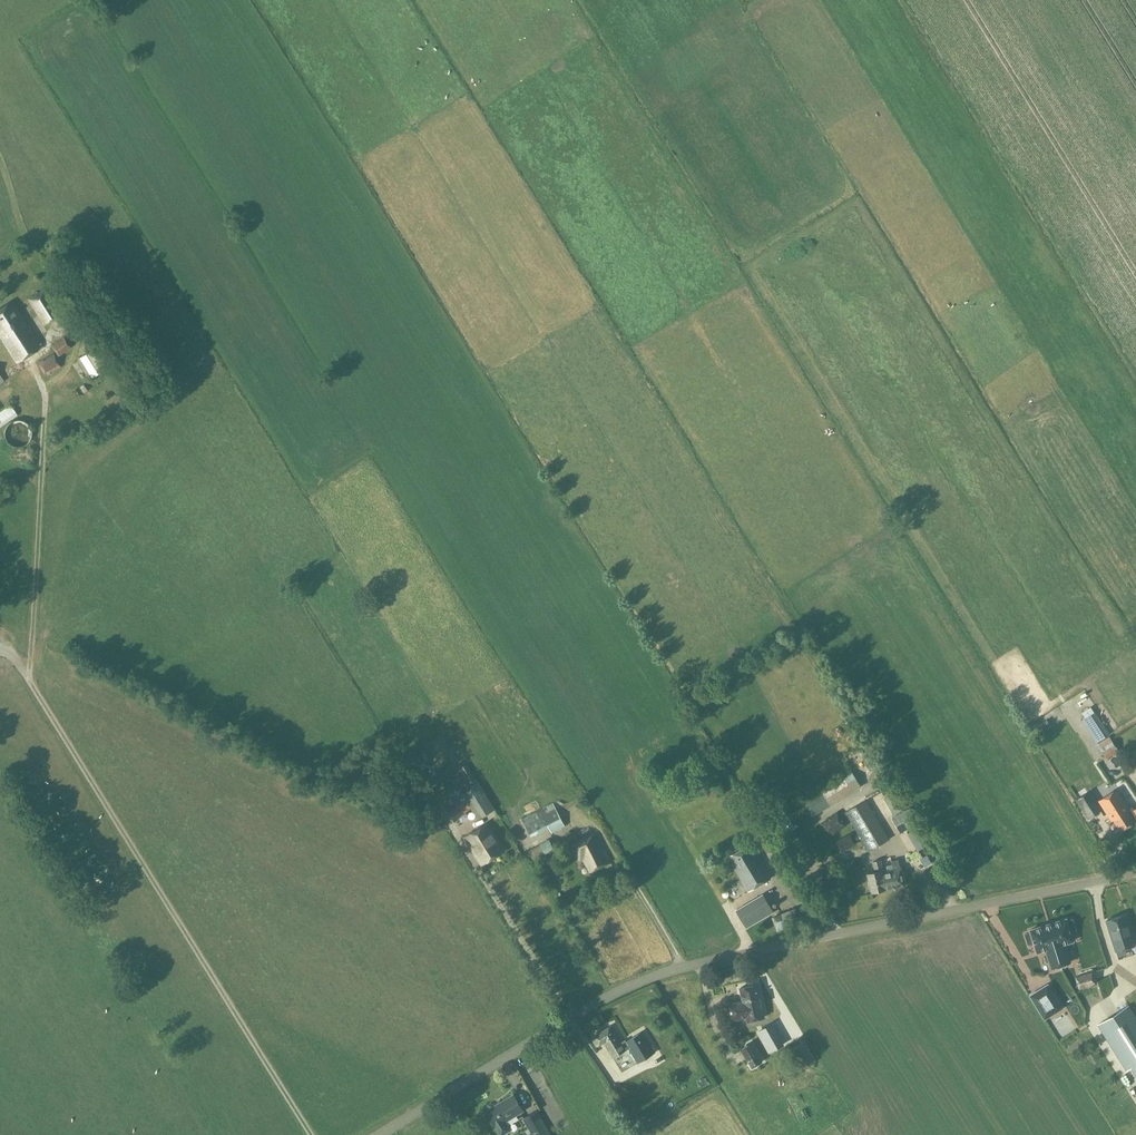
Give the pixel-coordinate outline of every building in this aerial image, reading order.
[(28,299),(43,325),(61,315),(46,289),(28,299)] [(13,363),(36,350),(12,304),(0,310),(0,339),(13,363)] [(59,357),(71,348),(64,338),(52,346),(59,357)] [(14,367),(0,341),(0,358),(7,371),(14,367)] [(104,370),(92,350),(80,358),(92,377),(104,370)] [(46,376),(62,367),(55,354),(39,362),(46,376)] [(71,375),(58,385),(65,394),(78,385),(71,375)] [(10,405),(0,413),(0,427),(17,415),(10,405)] [(5,432),(5,433),(5,435),(5,436),(5,437),(5,438),(6,439),(6,440),(7,441),(7,442),(8,443),(10,445),(12,446),(13,446),(15,447),(17,447),(18,447),(21,447),(23,447),(24,446),(26,445),(27,445),(27,444),(28,443),(29,442),(30,442),(30,441),(31,439),(31,438),(32,436),(32,435),(32,433),(32,432),(32,431),(31,430),(31,429),(31,428),(30,427),(29,426),(28,424),(27,424),(26,422),(24,421),(23,421),(20,420),(18,420),(17,420),(15,421),(13,421),(11,422),(10,423),(9,424),(8,424),(8,425),(7,426),(6,427),(6,428),(6,429),(5,430),(5,431),(5,432)] [(1060,684),(1071,697),(1077,692),(1066,679),(1060,684)] [(1096,743),(1110,735),(1096,713),(1082,721),(1096,743)] [(1119,752),(1110,737),(1097,744),(1107,759),(1119,752)] [(470,784),(477,780),(468,765),(460,769),(470,784)] [(822,791),(806,801),(815,815),(831,806),(854,792),(861,788),(856,779),(852,773),(845,777),(843,779),(822,791)] [(717,778),(703,783),(708,798),(723,793),(717,778)] [(464,794),(453,801),(457,807),(467,800),(473,809),(479,820),(495,810),(480,784),(464,794)] [(1130,809),(1117,789),(1099,801),(1112,821),(1113,820),(1121,831),(1135,822),(1134,820),(1135,819),(1135,808),(1134,810),(1133,807),(1130,809)] [(907,807),(898,792),(884,799),(893,815),(907,807)] [(1088,819),(1093,817),(1102,811),(1090,792),(1076,801),(1088,819)] [(890,839),(866,801),(846,813),(870,852),(890,839)] [(553,834),(566,827),(553,803),(523,820),(532,838),(549,828),(553,834)] [(901,836),(920,825),(909,807),(891,818),(901,836)] [(830,836),(846,826),(838,812),(822,822),(830,836)] [(466,837),(483,864),(504,851),(487,824),(466,837)] [(921,826),(908,834),(918,851),(931,844),(921,826)] [(856,845),(850,834),(837,842),(843,853),(856,845)] [(591,872),(611,862),(596,835),(593,836),(580,841),(574,844),(573,845),(573,846),(574,846),(581,861),(585,860),(591,872)] [(1105,836),(1099,840),(1103,847),(1110,843),(1105,836)] [(554,849),(549,840),(529,851),(533,859),(554,849)] [(749,892),(771,878),(751,844),(729,857),(749,892)] [(932,863),(928,855),(921,859),(926,866),(932,863)] [(888,872),(885,873),(883,873),(884,879),(886,889),(894,887),(895,889),(905,886),(901,868),(900,869),(898,860),(892,861),(893,865),(887,866),(888,872)] [(873,862),(875,872),(868,874),(872,893),(886,889),(884,879),(883,873),(885,873),(884,870),(883,870),(881,861),(873,862)] [(774,914),(763,897),(736,913),(747,931),(774,914)] [(797,908),(772,918),(778,931),(803,921),(797,908)] [(1135,945),(1126,915),(1107,921),(1116,951),(1135,945)] [(1075,929),(1072,920),(1067,921),(1067,920),(1066,919),(1065,919),(1031,930),(1030,930),(1031,931),(1031,933),(1026,934),(1029,944),(1034,942),(1037,952),(1037,953),(1038,952),(1046,950),(1052,968),(1070,963),(1065,944),(1072,942),(1074,941),(1073,940),(1070,931),(1075,929)] [(1093,972),(1076,976),(1079,989),(1096,984),(1093,972)] [(744,1001),(728,1005),(732,1020),(747,1017),(748,1021),(764,1017),(757,984),(741,988),(744,1001)] [(1062,1008),(1048,985),(1030,996),(1044,1019),(1062,1008)] [(1131,1067),(1135,1074),(1135,1017),(1128,1005),(1098,1024),(1127,1070),(1131,1067)] [(771,1023),(757,1031),(770,1052),(783,1044),(771,1023)] [(626,1040),(622,1042),(612,1026),(592,1038),(597,1047),(604,1043),(613,1059),(629,1049),(638,1064),(656,1053),(644,1031),(627,1041),(626,1040)] [(817,1061),(806,1042),(790,1051),(801,1071),(817,1061)] [(750,1044),(742,1049),(753,1067),(761,1062),(750,1044)] [(506,1121),(523,1111),(514,1095),(486,1112),(496,1127),(495,1128),(500,1134),(505,1134),(511,1131),(506,1121)] [(537,1111),(523,1119),(529,1129),(526,1131),(528,1134),(552,1134),(537,1111)]
